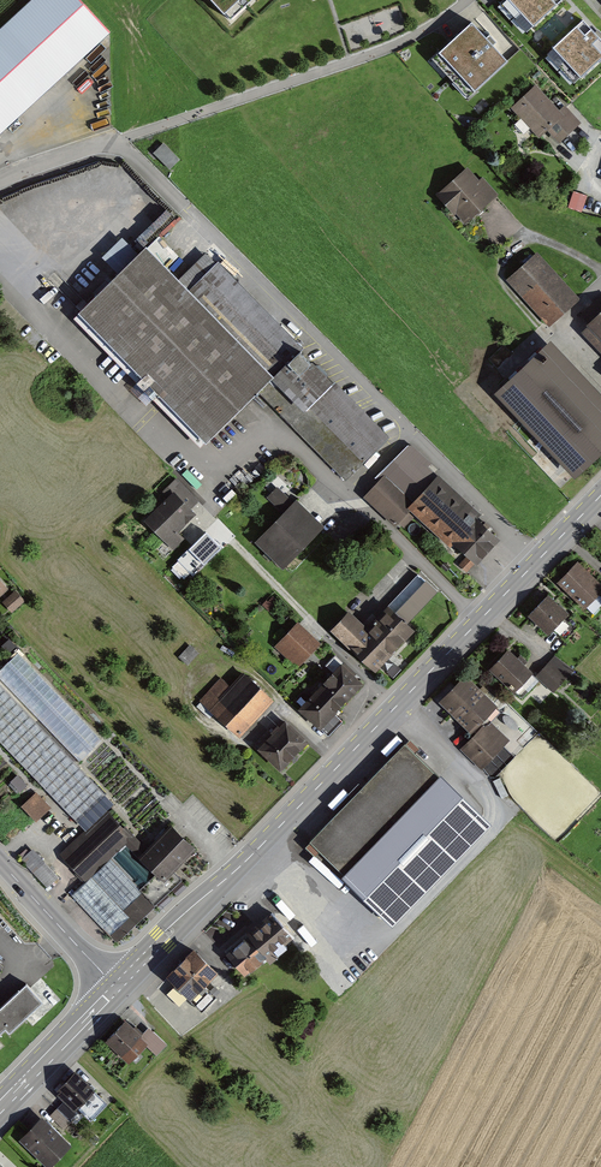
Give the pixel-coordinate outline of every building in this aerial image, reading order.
[(0,28),(0,135),(111,30),(83,0),(29,0),(0,28)] [(227,14),(243,0),(214,0),(227,14)] [(533,27),(563,0),(509,0),(533,27)] [(475,19),(435,54),(469,93),(510,57),(475,19)] [(583,20),(553,48),(580,77),(600,58),(600,39),(583,20)] [(558,111),(535,87),(512,108),(541,138),(547,133),(559,145),(580,125),(563,107),(558,111)] [(180,159),(163,143),(154,152),(172,169),(180,159)] [(479,184),(466,169),(438,194),(468,227),(500,197),(484,179),(479,184)] [(139,252),(75,315),(201,442),(265,379),(139,252)] [(532,252),(504,280),(547,322),(574,294),(532,252)] [(204,253),(184,273),(276,365),(295,346),(204,253)] [(584,328),(600,346),(600,312),(584,328)] [(492,394),(574,476),(600,449),(600,391),(548,338),(492,394)] [(300,349),(275,374),(364,463),(389,438),(300,349)] [(502,539),(412,448),(378,481),(468,572),(502,539)] [(283,511),(295,500),(280,484),(268,495),(283,511)] [(171,490),(141,519),(167,545),(196,516),(171,490)] [(296,500),(255,541),(282,568),(323,528),(296,500)] [(558,583),(587,610),(600,594),(600,580),(580,560),(558,583)] [(346,611),(327,630),(372,673),(413,629),(407,623),(439,589),(421,572),(365,630),(346,611)] [(546,594),(525,614),(546,635),(566,616),(546,594)] [(298,622),(273,647),(295,669),(320,644),(298,622)] [(507,647),(488,668),(515,693),(535,672),(507,647)] [(0,668),(0,676),(78,760),(98,741),(16,653),(0,668)] [(334,672),(300,706),(329,735),(343,721),(332,710),(360,683),(334,657),(327,664),(334,672)] [(539,679),(553,691),(567,675),(553,663),(539,679)] [(240,733),(272,698),(246,674),(232,690),(221,680),(197,706),(209,718),(216,711),(240,733)] [(462,676),(436,701),(467,731),(492,705),(462,676)] [(80,830),(104,807),(0,696),(0,744),(80,830)] [(285,721),(260,745),(280,766),(305,741),(285,721)] [(489,722),(461,748),(480,768),(508,741),(489,722)] [(404,743),(306,842),(391,926),(489,827),(404,743)] [(36,793),(20,807),(34,822),(50,808),(36,793)] [(105,812),(59,855),(83,882),(129,839),(105,812)] [(171,826),(139,856),(160,878),(192,849),(171,826)] [(31,847),(19,858),(49,890),(61,879),(31,847)] [(115,855),(71,895),(115,942),(159,902),(115,855)] [(294,940),(270,911),(243,932),(247,937),(226,955),(243,975),(263,958),(266,962),(294,940)] [(215,974),(193,950),(164,977),(186,1001),(215,974)] [(6,1029),(9,1033),(26,1019),(42,1004),(27,986),(0,1010),(0,1035),(6,1029)] [(143,1031),(150,1025),(139,1014),(133,1020),(143,1031)] [(168,1044),(150,1027),(140,1037),(125,1023),(106,1041),(130,1065),(147,1048),(155,1056),(168,1044)] [(64,1102),(58,1108),(68,1119),(97,1091),(78,1071),(58,1091),(60,1093),(57,1095),(64,1102)] [(42,1117),(19,1140),(47,1166),(54,1166),(52,1165),(71,1146),(42,1117)]
